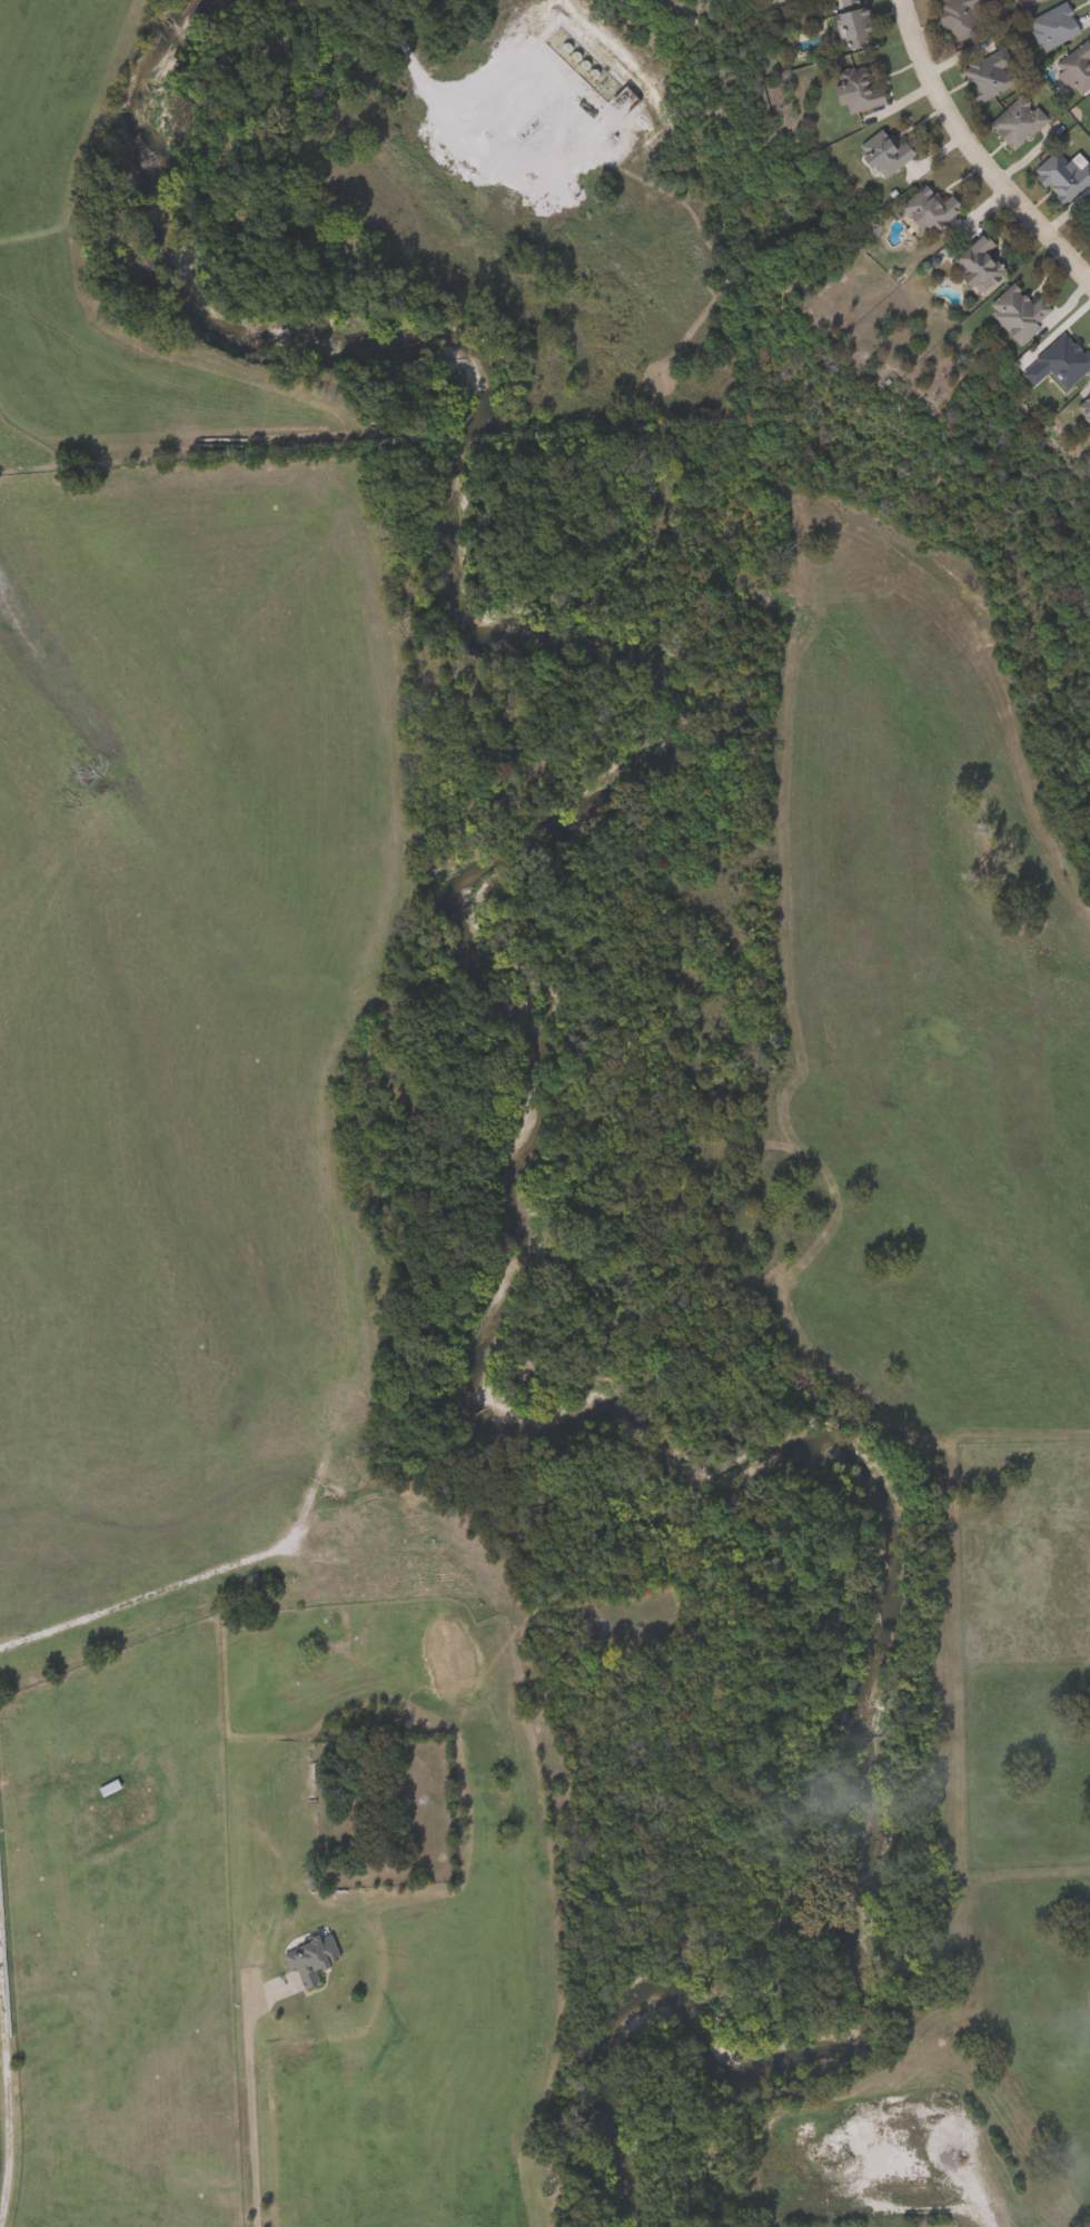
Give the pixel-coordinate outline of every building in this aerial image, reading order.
[(830,9),(828,0),(857,0),(865,42),(840,48),(838,39),(830,40),(823,10),(830,9)] [(924,2),(932,0),(983,0),(991,27),(938,43),(924,2)] [(1073,31),(1036,50),(1020,20),(1058,0),(1073,31)] [(1080,59),(1089,71),(1089,80),(1069,97),(1044,65),(1078,39),(1089,53),(1080,59)] [(840,112),(836,101),(823,105),(816,80),(865,67),(875,103),(840,112)] [(1040,121),(995,147),(980,119),(1023,95),(1040,121)] [(913,150),(869,179),(848,147),(875,128),(886,143),(902,132),(913,150)] [(1079,160),(1089,174),(1089,177),(1053,206),(1025,171),(1052,149),(1068,169),(1079,160)] [(918,241),(886,212),(915,182),(934,200),(942,194),(953,204),(918,241)] [(1072,225),(1089,208),(1089,243),(1072,225)] [(985,251),(999,271),(968,293),(942,255),(975,232),(988,250),(985,251)] [(1022,303),(1032,294),(1047,313),(1005,345),(982,315),(987,311),(980,303),(1005,283),(1022,303)] [(1053,390),(1040,373),(1019,388),(1005,370),(1058,331),(1073,353),(1078,349),(1089,364),(1053,390)] [(1063,408),(1089,391),(1089,435),(1083,439),(1063,408)] [(119,1786),(102,1797),(98,1789),(115,1780),(119,1786)] [(298,1970),(288,1972),(283,1948),(334,1936),(340,1964),(315,1970),(319,1988),(303,1991),(298,1970)]
